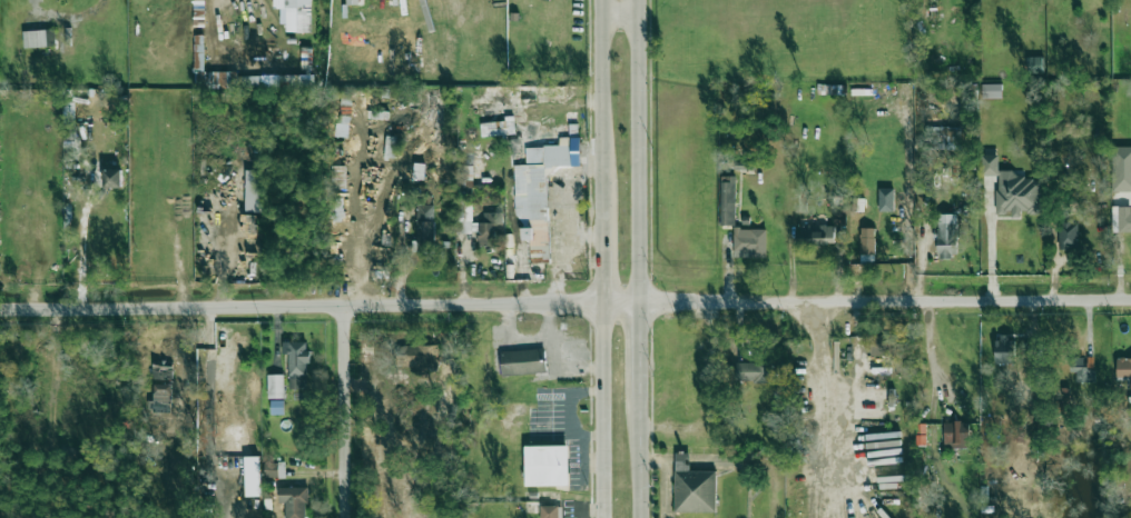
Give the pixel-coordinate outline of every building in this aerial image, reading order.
[(204,71),(204,0),(193,0),(194,89),(236,89),(236,71),(204,71)] [(273,8),(286,8),(286,32),(311,32),(312,0),(273,0),(273,8)] [(1130,8),(1113,9),(1114,26),(1130,25),(1130,8)] [(25,48),(55,45),(54,29),(23,32),(25,48)] [(1044,57),(1027,57),(1026,72),(1043,73),(1044,57)] [(1002,98),(1002,84),(981,84),(982,98),(1002,98)] [(481,136),(515,135),(514,121),(480,122),(481,136)] [(925,149),(960,150),(960,128),(926,127),(925,149)] [(549,262),(547,166),(580,166),(579,136),(559,137),(559,146),(524,147),(525,165),(514,165),(517,240),(529,239),(529,263),(549,262)] [(1110,147),(1111,191),(1130,190),(1130,146),(1110,147)] [(458,188),(483,187),(482,150),(456,151),(458,188)] [(996,176),(995,213),(1021,215),(1021,212),(1039,213),(1041,176),(996,172),(997,155),(982,153),(981,175),(996,176)] [(423,163),(414,162),(413,177),(422,178),(423,163)] [(345,190),(346,166),(331,165),(330,189),(345,190)] [(121,169),(102,169),(102,187),(121,188),(121,169)] [(245,212),(259,212),(260,170),(246,169),(245,212)] [(734,225),(736,177),(721,176),(719,225),(734,225)] [(331,221),(343,220),(342,197),(330,198),(331,221)] [(471,200),(456,200),(456,232),(478,232),(478,246),(496,245),(495,236),(502,236),(502,211),(483,212),(483,221),(472,222),(471,200)] [(432,205),(415,205),(415,256),(433,255),(432,205)] [(1130,206),(1115,206),(1115,232),(1130,232),(1130,212),(1130,206)] [(1058,220),(1058,249),(1078,248),(1076,219),(1058,220)] [(957,257),(956,221),(936,221),(937,257),(957,257)] [(833,225),(797,226),(797,245),(834,243),(833,225)] [(874,227),(859,228),(859,253),(874,253),(874,227)] [(766,229),(734,228),(732,257),(766,257),(766,229)] [(869,356),(896,355),(896,335),(869,336),(869,356)] [(1013,336),(994,336),(995,363),(1014,363),(1013,336)] [(307,341),(282,341),(282,353),(288,353),(288,389),(307,389),(307,341)] [(397,367),(437,367),(437,345),(396,345),(397,367)] [(500,350),(500,375),(545,372),(544,349),(500,350)] [(1128,356),(1128,357),(1117,357),(1115,377),(1129,377),(1129,386),(1130,386),(1130,356),(1128,356)] [(1099,357),(1070,357),(1069,371),(1075,371),(1074,381),(1093,382),(1094,370),(1099,370),(1099,357)] [(734,362),(734,382),(771,381),(770,361),(734,362)] [(153,379),(171,379),(171,363),(153,365),(153,379)] [(284,398),(283,373),(266,375),(267,398),(284,398)] [(170,383),(153,383),(153,400),(147,400),(147,409),(169,409),(170,383)] [(269,400),(271,414),(284,414),(283,400),(269,400)] [(967,447),(967,421),(943,421),(943,447),(967,447)] [(524,446),(525,486),(569,485),(568,445),(524,446)] [(716,470),(688,470),(689,452),(675,452),(673,511),(715,511),(716,470)] [(284,462),(264,462),(264,476),(284,477),(284,462)] [(277,487),(277,502),(284,502),(284,517),(305,517),(306,487),(277,487)] [(560,505),(539,506),(539,517),(561,517),(560,505)]
